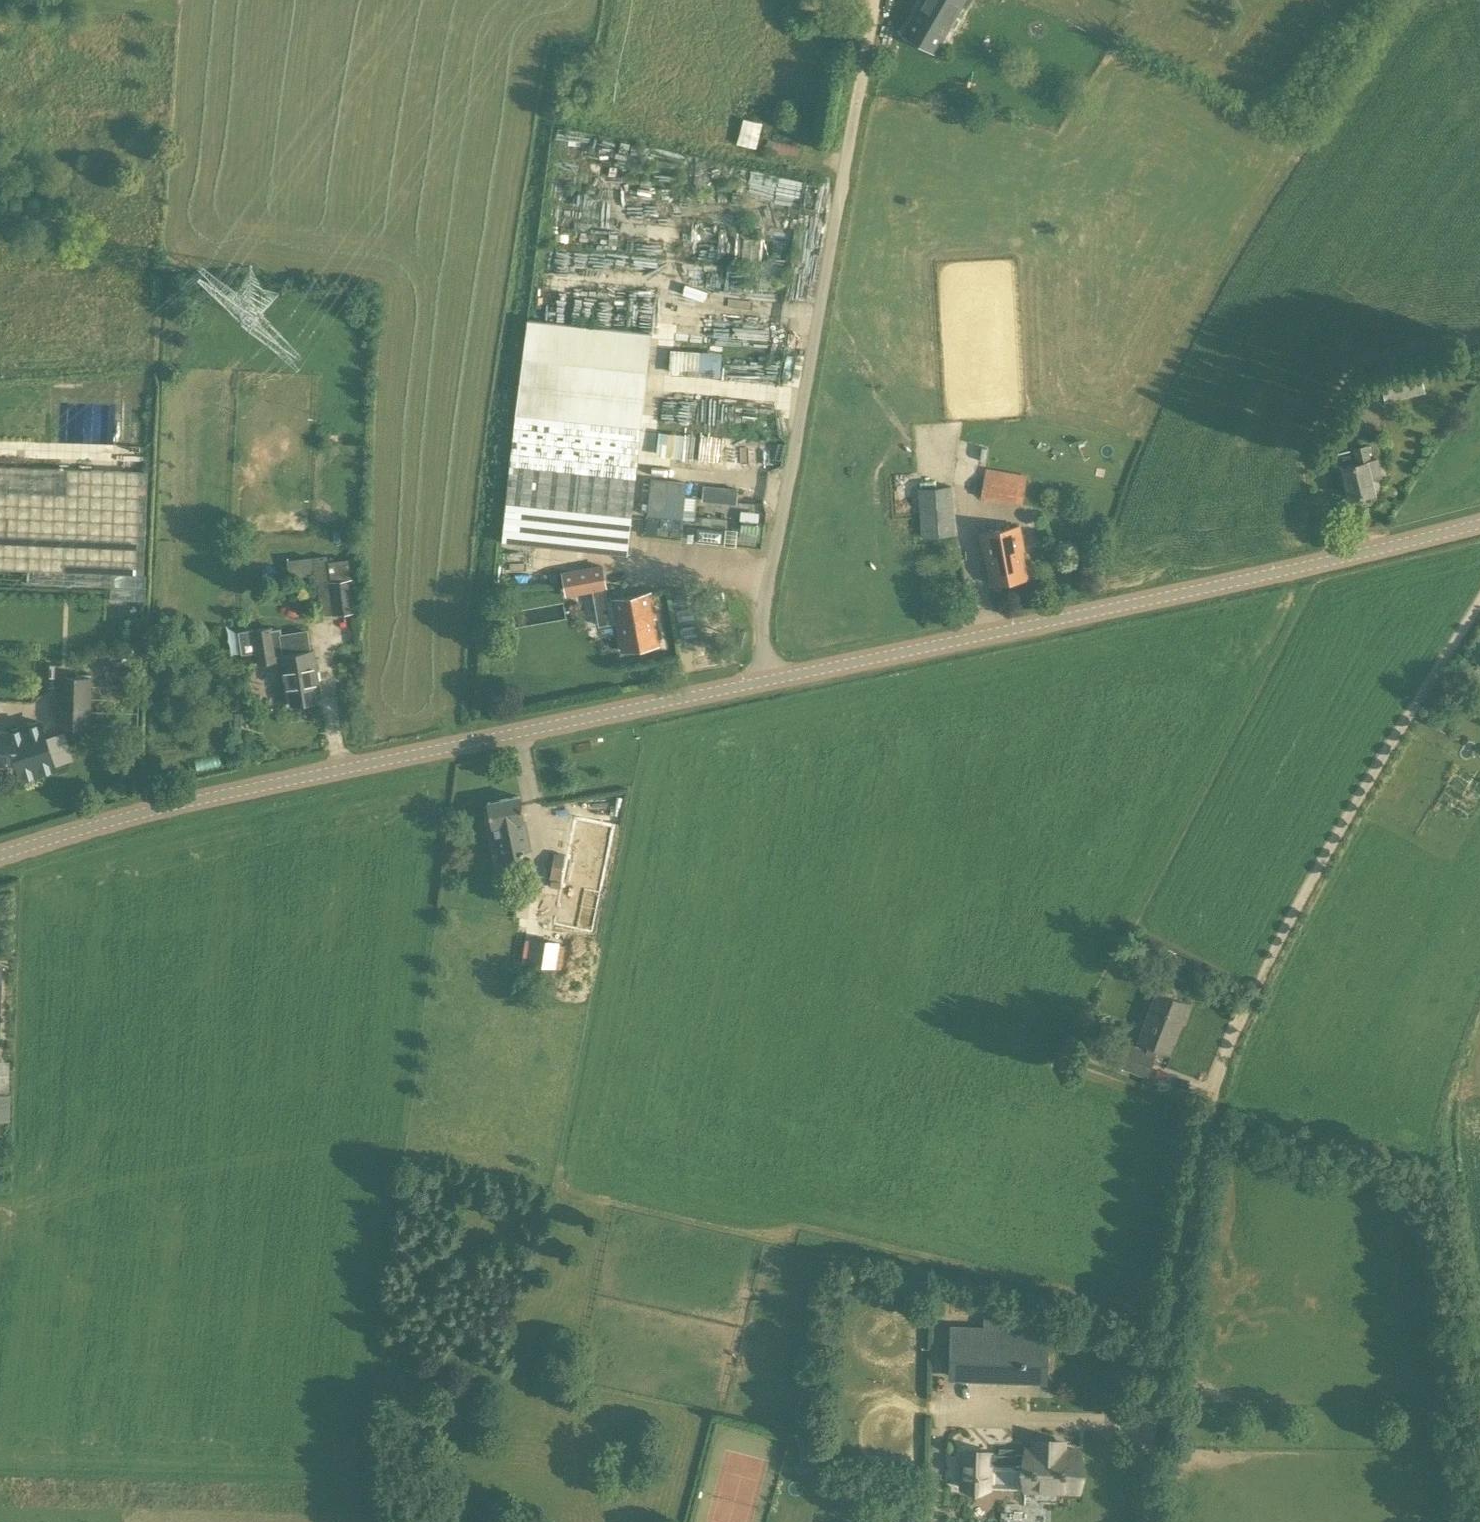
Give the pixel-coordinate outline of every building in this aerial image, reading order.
[(962,3),(958,0),(922,0),(902,34),(933,52),(962,3)] [(743,116),(736,141),(755,146),(762,121),(743,116)] [(527,318),(502,538),(627,553),(636,478),(651,332),(527,318)] [(670,348),(670,372),(720,374),(721,349),(670,348)] [(656,453),(681,456),(684,433),(659,430),(656,453)] [(1338,469),(1341,482),(1345,481),(1349,498),(1374,492),(1371,478),(1382,476),(1378,456),(1370,458),(1367,444),(1352,447),(1356,463),(1342,467),(1342,469),(1338,469)] [(112,573),(144,574),(148,471),(0,465),(0,568),(27,569),(27,582),(112,586),(112,573)] [(950,465),(917,468),(921,536),(955,534),(950,465)] [(980,496),(1022,503),(1027,474),(985,466),(980,496)] [(652,479),(648,515),(683,519),(686,483),(652,479)] [(737,489),(723,487),(722,502),(735,503),(737,489)] [(991,583),(1027,577),(1022,550),(1024,549),(1019,525),(980,532),(984,556),(986,556),(991,583)] [(330,580),(327,554),(287,559),(289,576),(316,573),(321,614),(356,610),(352,577),(330,580)] [(565,593),(592,588),(599,625),(615,622),(616,623),(618,623),(623,650),(658,643),(653,616),(655,615),(650,591),(607,599),(605,586),(601,564),(562,571),(565,593)] [(687,601),(685,591),(673,593),(675,603),(687,601)] [(725,602),(723,591),(706,594),(708,606),(725,602)] [(695,618),(694,607),(676,609),(678,621),(695,618)] [(729,622),(726,610),(709,613),(711,625),(729,622)] [(307,628),(281,632),(280,627),(272,628),(272,624),(251,628),(256,663),(277,660),(276,654),(283,653),(291,704),(317,700),(315,683),(318,683),(313,648),(310,649),(307,628)] [(171,644),(159,645),(161,660),(173,659),(171,644)] [(140,651),(122,651),(122,660),(106,659),(106,681),(139,682),(140,651)] [(89,726),(91,678),(61,677),(59,725),(89,726)] [(14,750),(17,761),(22,777),(56,767),(44,729),(16,737),(19,746),(20,746),(21,748),(19,749),(19,748),(14,750)] [(14,750),(19,748),(19,749),(21,748),(20,746),(19,746),(16,737),(10,739),(10,731),(0,731),(0,761),(17,761),(14,750)] [(512,848),(529,844),(519,795),(488,802),(492,825),(507,822),(512,848)] [(551,920),(591,928),(599,890),(573,885),(580,854),(605,859),(613,820),(573,812),(551,920)] [(1168,1053),(1187,1003),(1174,998),(1175,995),(1172,989),(1165,986),(1160,988),(1159,992),(1157,991),(1138,1041),(1147,1045),(1146,1048),(1096,1029),(1086,1054),(1147,1077),(1155,1056),(1154,1055),(1157,1048),(1168,1053)] [(10,1119),(11,1093),(0,1093),(0,1119),(10,1119)] [(1015,1315),(983,1314),(982,1328),(949,1327),(947,1374),(1045,1378),(1047,1330),(1014,1329),(1015,1315)] [(1077,1491),(1079,1455),(1062,1454),(1062,1449),(1025,1448),(1025,1452),(961,1450),(960,1487),(989,1488),(989,1466),(1024,1467),(1024,1489),(1077,1491)]
